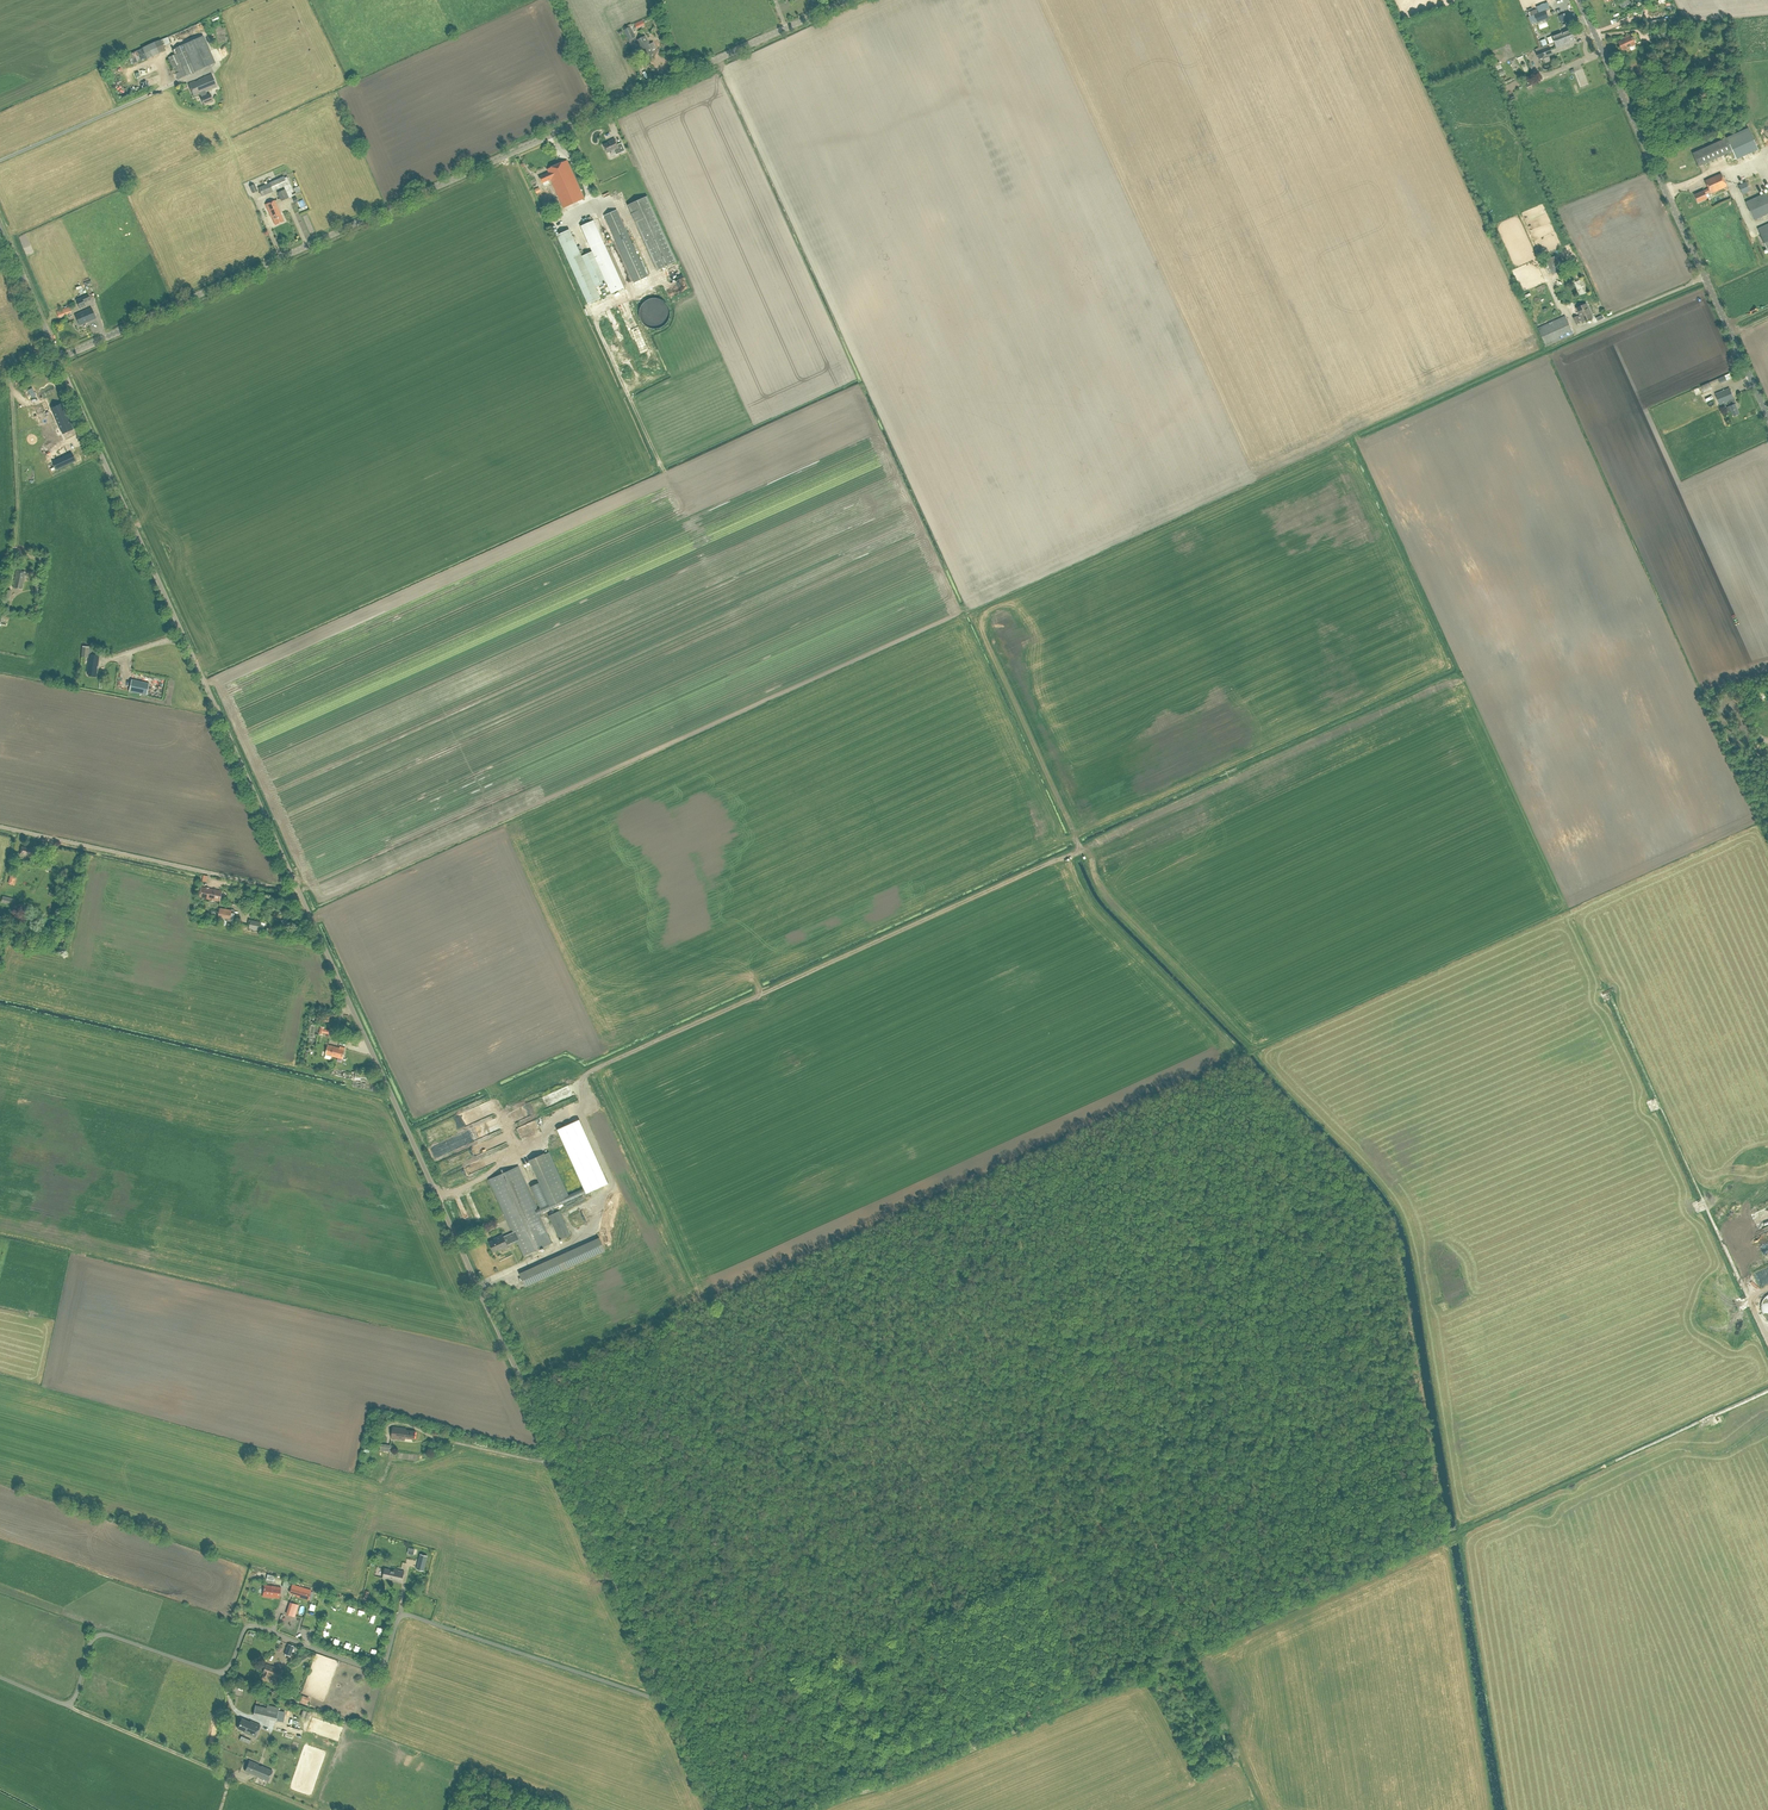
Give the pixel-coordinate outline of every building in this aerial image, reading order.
[(1535,15),(1538,22),(1549,18),(1546,10),(1535,15)] [(628,40),(635,37),(630,27),(623,30),(628,40)] [(1554,42),(1572,35),(1570,30),(1566,32),(1566,31),(1552,36),(1554,42)] [(1662,38),(1661,30),(1650,31),(1651,38),(1662,38)] [(138,33),(130,34),(132,41),(140,39),(138,33)] [(1572,35),(1554,42),(1556,48),(1575,41),(1572,35)] [(1635,44),(1631,35),(1626,37),(1627,38),(1618,42),(1622,51),(1635,44)] [(178,79),(215,63),(204,36),(174,49),(177,54),(167,57),(168,58),(166,59),(170,69),(173,68),(178,79)] [(645,58),(654,53),(645,36),(636,41),(645,58)] [(147,60),(166,51),(161,40),(127,55),(132,65),(140,61),(146,59),(147,60)] [(1549,46),(1536,51),(1539,59),(1552,54),(1549,46)] [(1503,74),(1499,62),(1493,64),(1497,76),(1503,74)] [(204,92),(205,92),(216,87),(212,75),(200,80),(200,81),(196,83),(195,82),(189,85),(194,97),(200,94),(204,92)] [(149,78),(137,84),(140,90),(152,84),(149,78)] [(125,83),(127,90),(135,88),(133,81),(125,83)] [(204,92),(200,94),(201,98),(203,105),(213,101),(210,94),(207,96),(205,92),(204,92)] [(1730,153),(1724,139),(1692,153),(1698,167),(1730,153)] [(611,143),(603,146),(607,154),(613,151),(615,156),(624,152),(621,144),(617,146),(614,140),(610,142),(611,143)] [(548,173),(540,177),(543,184),(551,180),(564,209),(584,199),(567,161),(547,170),(548,173)] [(605,168),(609,178),(613,176),(612,175),(616,174),(614,168),(613,169),(612,166),(609,167),(608,166),(605,168)] [(1705,195),(1710,193),(1710,194),(1727,187),(1721,174),(1705,181),(1708,189),(1694,195),(1698,203),(1707,198),(1705,195)] [(291,193),(284,178),(284,177),(258,188),(262,196),(284,187),(285,189),(277,193),(281,201),(292,196),(291,193)] [(291,193),(294,192),(287,177),(284,178),(291,193)] [(253,194),(257,192),(254,184),(249,187),(253,194)] [(1737,188),(1739,195),(1748,192),(1745,185),(1737,188)] [(1767,214),(1767,192),(1746,202),(1754,220),(1767,214)] [(647,197),(627,206),(656,272),(676,263),(647,197)] [(284,221),(276,201),(266,205),(272,219),(273,218),(276,225),(284,221)] [(634,284),(646,278),(616,211),(604,217),(634,284)] [(581,227),(592,252),(582,256),(570,231),(557,237),(588,304),(600,298),(595,287),(605,282),(611,294),(623,288),(593,221),(581,227)] [(1758,229),(1767,252),(1767,224),(1758,229)] [(1562,270),(1556,255),(1546,260),(1552,275),(1562,270)] [(1583,279),(1574,283),(1580,296),(1588,292),(1583,279)] [(82,282),(83,285),(87,284),(88,290),(91,289),(89,280),(82,282)] [(80,309),(86,307),(84,303),(90,300),(88,295),(76,300),(80,309)] [(643,303),(641,306),(640,308),(639,310),(639,312),(639,314),(639,316),(640,320),(641,322),(642,324),(644,325),(645,326),(647,327),(648,328),(650,329),(652,329),(654,329),(656,329),(658,329),(661,328),(662,328),(665,326),(667,323),(669,320),(670,317),(670,316),(670,310),(669,308),(668,306),(666,303),(664,301),(661,299),(656,298),(654,298),(652,298),(649,299),(648,300),(646,301),(644,302),(643,303)] [(1581,320),(1582,322),(1592,318),(1586,304),(1576,308),(1579,316),(1577,317),(1577,316),(1573,318),(1576,324),(1580,323),(1579,321),(1581,320)] [(59,318),(72,313),(70,307),(56,311),(59,318)] [(81,325),(97,318),(92,307),(76,315),(81,325)] [(1573,334),(1565,316),(1538,328),(1546,346),(1573,334)] [(96,321),(89,324),(91,332),(99,330),(96,321)] [(648,350),(643,352),(647,361),(652,358),(648,350)] [(629,368),(635,382),(641,380),(634,366),(629,368)] [(1720,383),(1727,380),(1724,376),(1718,379),(1710,383),(1710,382),(1701,386),(1704,393),(1712,389),(1711,386),(1719,382),(1720,383)] [(1728,412),(1731,410),(1733,416),(1739,414),(1737,408),(1736,404),(1735,404),(1733,399),(1734,399),(1729,388),(1715,394),(1720,405),(1729,401),(1730,406),(1726,407),(1728,412)] [(61,404),(51,408),(63,433),(72,429),(68,420),(69,419),(66,412),(65,413),(61,404)] [(72,453),(53,462),(56,469),(75,461),(72,453)] [(13,588),(22,589),(25,572),(16,570),(14,578),(15,578),(13,588)] [(99,655),(89,654),(87,672),(88,673),(88,676),(96,677),(99,655)] [(145,697),(148,686),(130,682),(127,694),(145,697)] [(30,849),(22,847),(20,855),(35,858),(38,849),(30,848),(30,849)] [(34,864),(46,867),(47,861),(36,858),(34,864)] [(9,873),(6,882),(13,884),(16,875),(9,873)] [(213,899),(220,901),(222,891),(209,888),(208,890),(201,888),(199,897),(211,899),(212,898),(213,899)] [(15,899),(3,896),(1,902),(14,905),(15,899)] [(232,910),(220,908),(218,919),(230,921),(232,910)] [(323,1033),(329,1034),(330,1030),(324,1029),(324,1027),(321,1026),(319,1034),(323,1034),(323,1033)] [(342,1032),(340,1040),(343,1040),(344,1035),(349,1036),(349,1034),(346,1033),(347,1029),(344,1029),(344,1032),(342,1032)] [(331,1056),(335,1057),(338,1047),(328,1045),(325,1058),(331,1060),(331,1056)] [(338,1047),(335,1057),(342,1059),(345,1048),(340,1046),(340,1048),(338,1047)] [(367,1076),(367,1074),(360,1073),(360,1075),(355,1074),(355,1078),(361,1078),(361,1080),(369,1080),(369,1081),(374,1082),(374,1079),(369,1078),(369,1077),(367,1076)] [(558,1130),(583,1195),(605,1186),(580,1122),(558,1130)] [(548,1152),(529,1160),(549,1205),(565,1198),(564,1197),(568,1196),(548,1152)] [(467,1171),(485,1163),(482,1157),(465,1164),(467,1168),(465,1169),(467,1174),(469,1174),(467,1171)] [(525,1256),(552,1244),(518,1168),(491,1181),(515,1235),(505,1239),(504,1237),(498,1240),(498,1241),(491,1244),(495,1253),(504,1249),(505,1249),(509,1247),(508,1246),(518,1241),(525,1256)] [(459,1169),(442,1177),(445,1182),(461,1174),(459,1169)] [(474,1215),(478,1213),(474,1203),(470,1204),(474,1215)] [(568,1236),(557,1211),(548,1215),(559,1239),(568,1236)] [(585,1242),(598,1237),(597,1232),(583,1238),(585,1242)] [(599,1237),(520,1273),(526,1286),(605,1251),(599,1237)] [(393,1426),(391,1438),(405,1440),(405,1438),(415,1439),(416,1431),(406,1429),(406,1428),(393,1426)] [(385,1568),(382,1578),(388,1579),(401,1583),(404,1571),(394,1568),(393,1570),(385,1568)] [(283,1581),(282,1586),(288,1587),(289,1581),(285,1581),(283,1580),(284,1579),(275,1576),(275,1578),(283,1581)] [(311,1589),(291,1583),(288,1593),(296,1595),(296,1596),(308,1600),(311,1589)] [(274,1586),(264,1584),(262,1596),(273,1598),(273,1597),(279,1598),(280,1587),(274,1586)] [(294,1646),(288,1644),(284,1654),(290,1656),(294,1646)] [(307,1657),(303,1651),(299,1653),(302,1659),(307,1657)] [(268,1675),(279,1680),(283,1670),(266,1663),(262,1673),(263,1673),(262,1678),(266,1680),(268,1675)] [(302,1695),(300,1702),(307,1705),(309,1698),(302,1695)] [(277,1711),(254,1705),(251,1714),(274,1720),(277,1711)] [(241,1718),(237,1728),(243,1731),(243,1732),(255,1737),(260,1725),(250,1720),(250,1722),(241,1718)] [(244,1771),(268,1781),(272,1770),(249,1760),(244,1771)]
